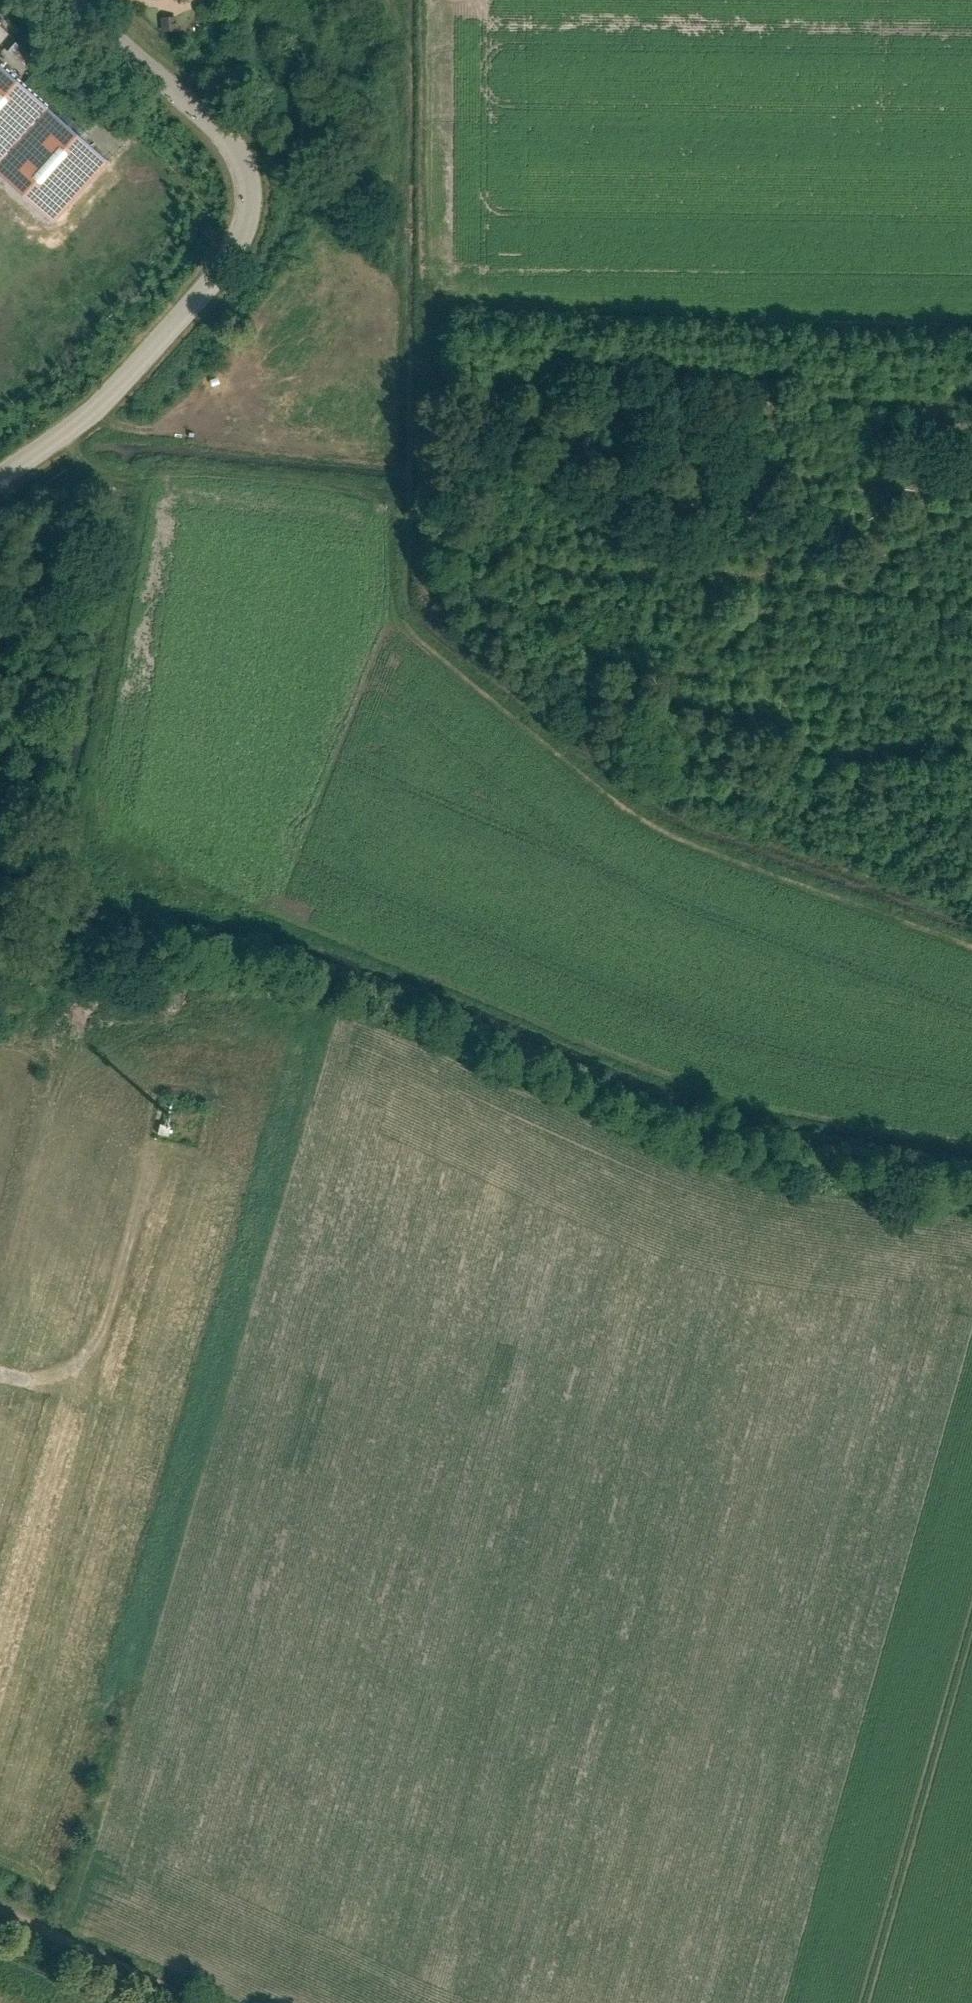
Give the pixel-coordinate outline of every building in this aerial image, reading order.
[(58,231),(114,169),(0,68),(0,180),(58,231)]
